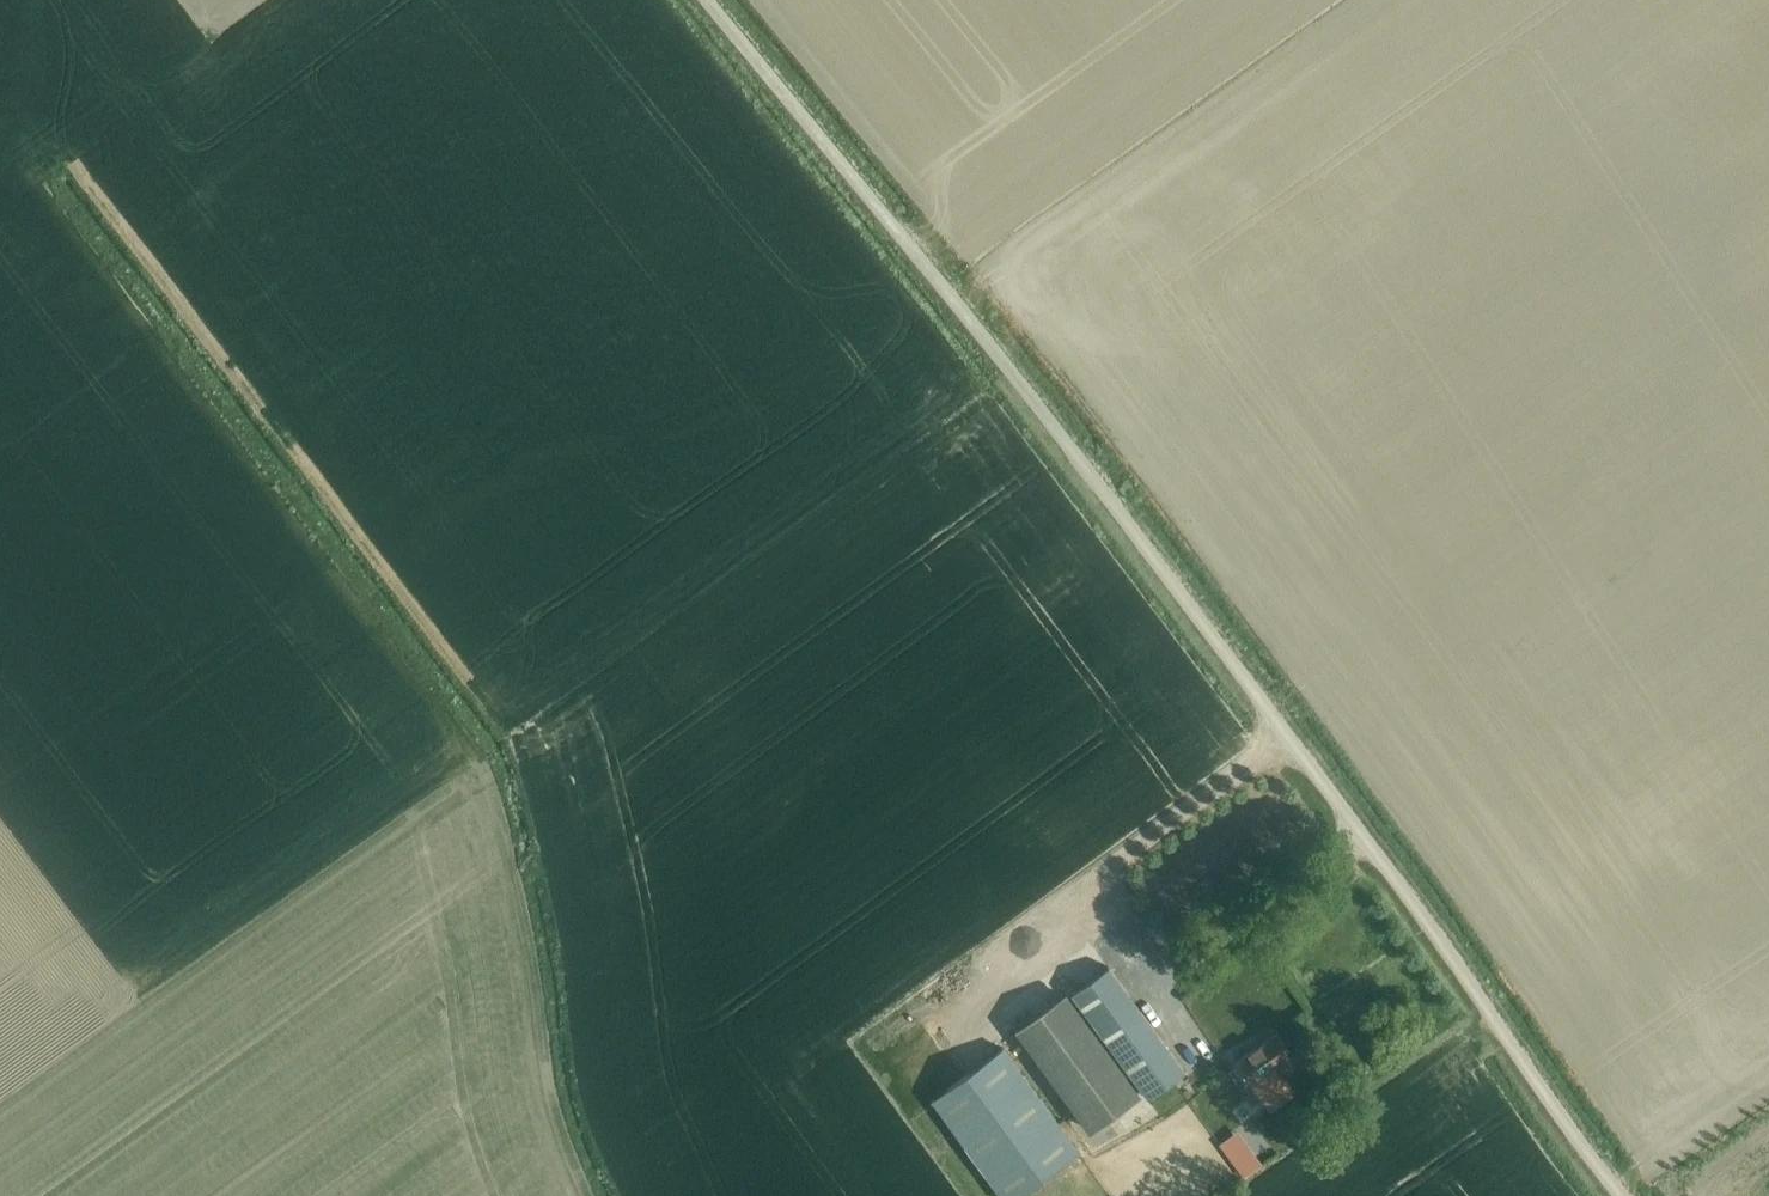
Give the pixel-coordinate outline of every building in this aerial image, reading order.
[(1184,1071),(1107,965),(1071,991),(1148,1097),(1184,1071)] [(1088,1130),(1138,1093),(1066,995),(1016,1032),(1088,1130)] [(1299,1065),(1292,1056),(1276,1034),(1236,1063),(1270,1109),(1293,1092),(1282,1077),(1299,1065)] [(1079,1152),(1002,1048),(930,1101),(1001,1195),(1020,1195),(1079,1152)] [(1236,1129),(1218,1142),(1243,1176),(1260,1163),(1236,1129)]
